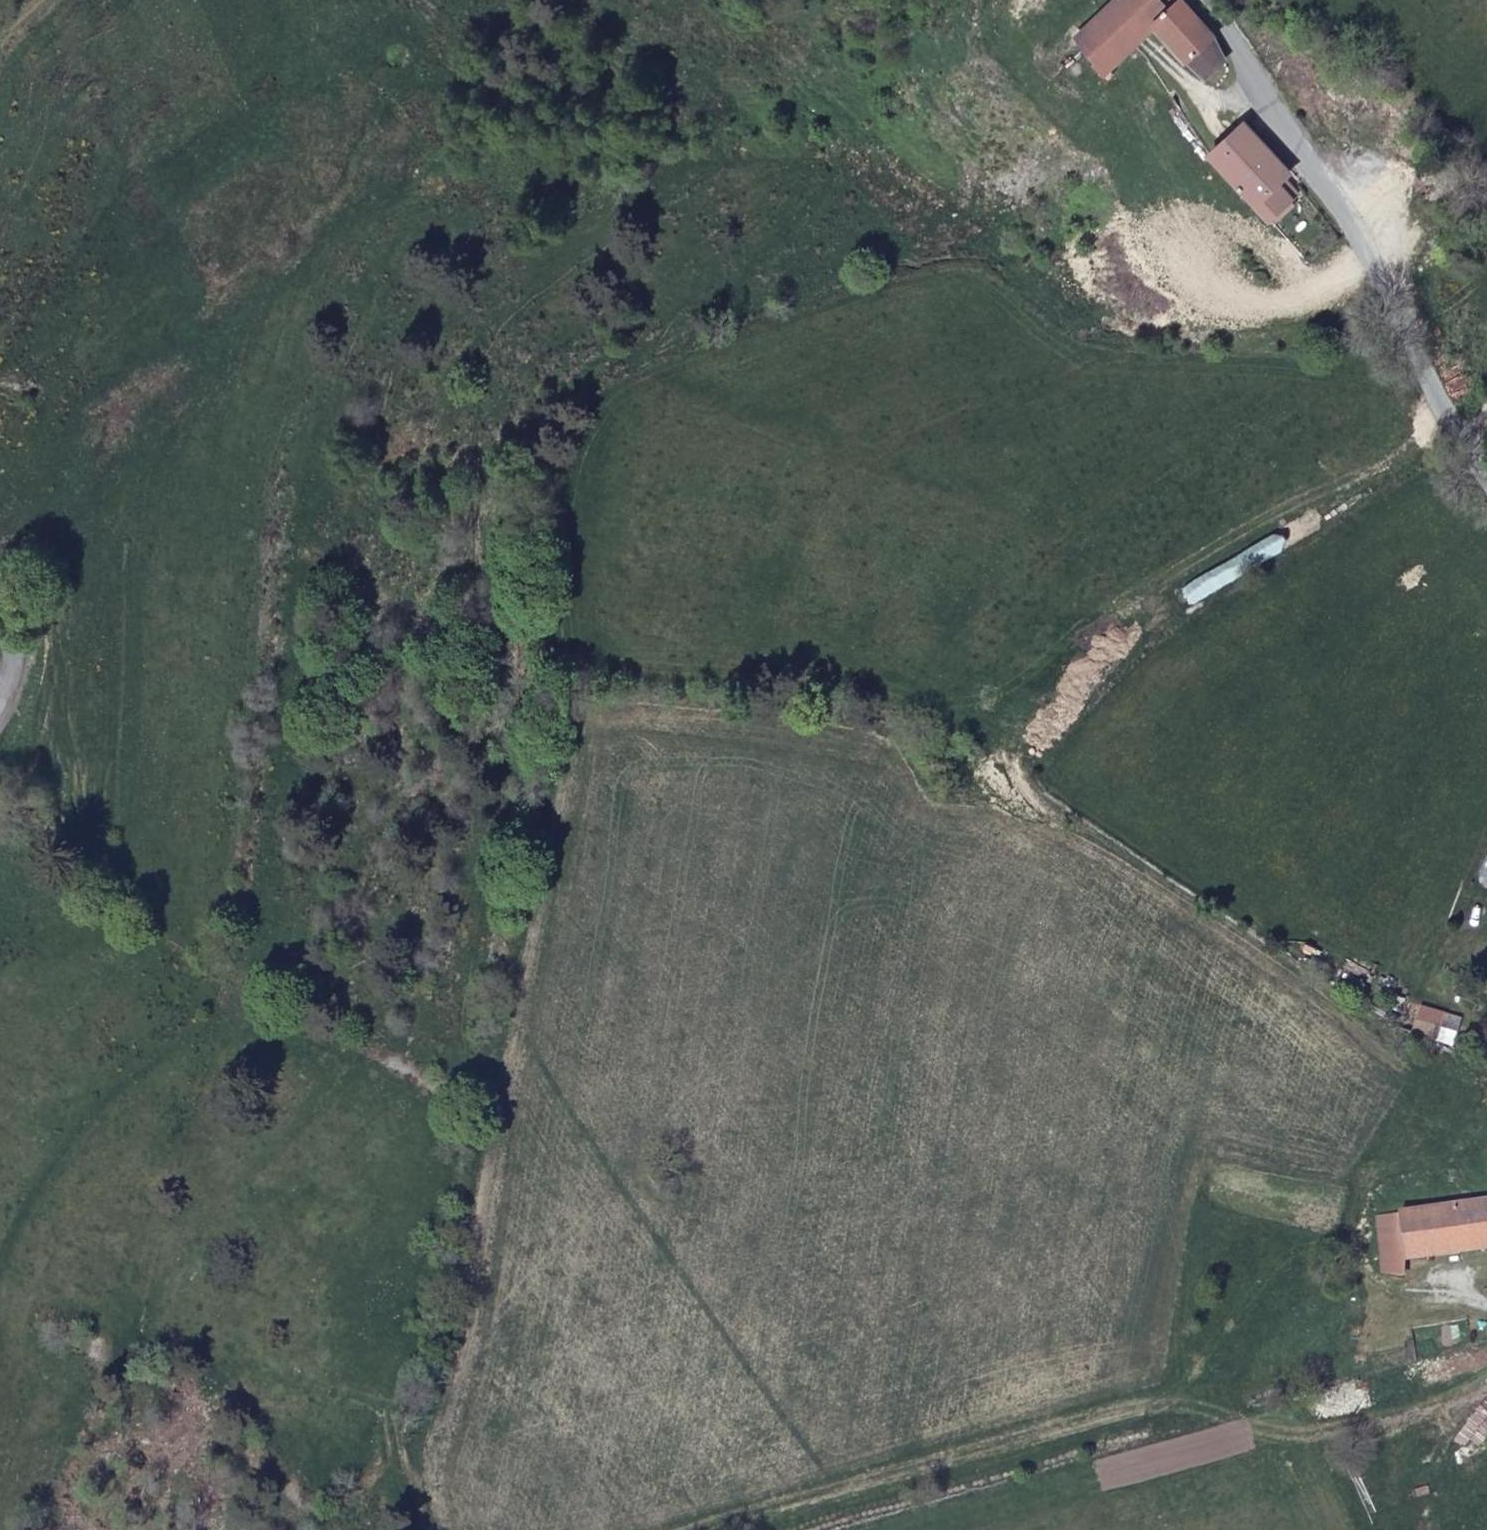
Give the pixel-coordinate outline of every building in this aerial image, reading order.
[(1183,3),(1171,16),(1155,0),(1124,0),(1075,46),(1103,79),(1157,29),(1207,85),(1229,63),(1219,43),(1183,3)] [(1251,131),(1219,164),(1262,209),(1292,183),(1251,131)] [(1292,183),(1262,209),(1278,226),(1306,201),(1292,183)] [(1449,1013),(1425,1006),(1415,1035),(1439,1043),(1449,1013)] [(1486,1246),(1486,1198),(1401,1208),(1406,1258),(1486,1246)] [(1406,1258),(1401,1208),(1373,1212),(1380,1277),(1408,1275),(1406,1258)]
